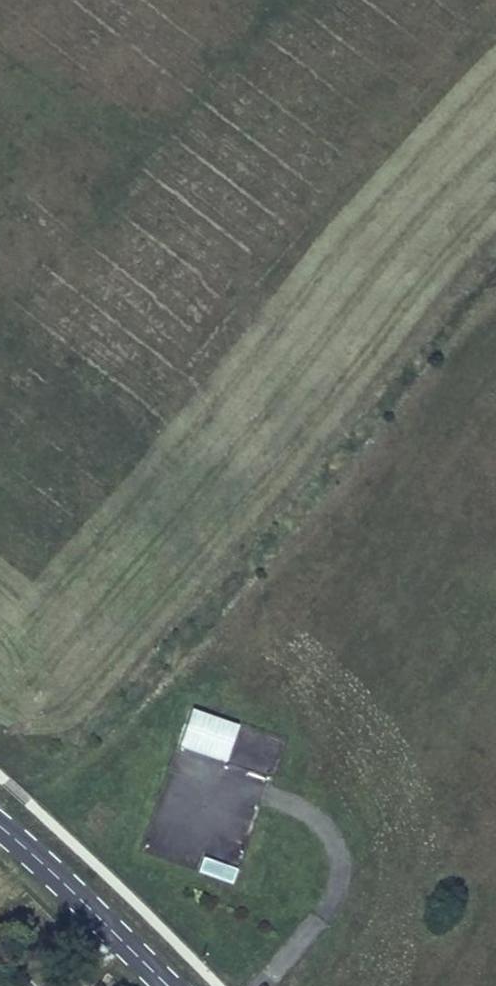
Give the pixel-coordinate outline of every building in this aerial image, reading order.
[(191,710),(179,747),(227,762),(239,726),(191,710)] [(205,859),(200,872),(232,884),(236,871),(205,859)]
